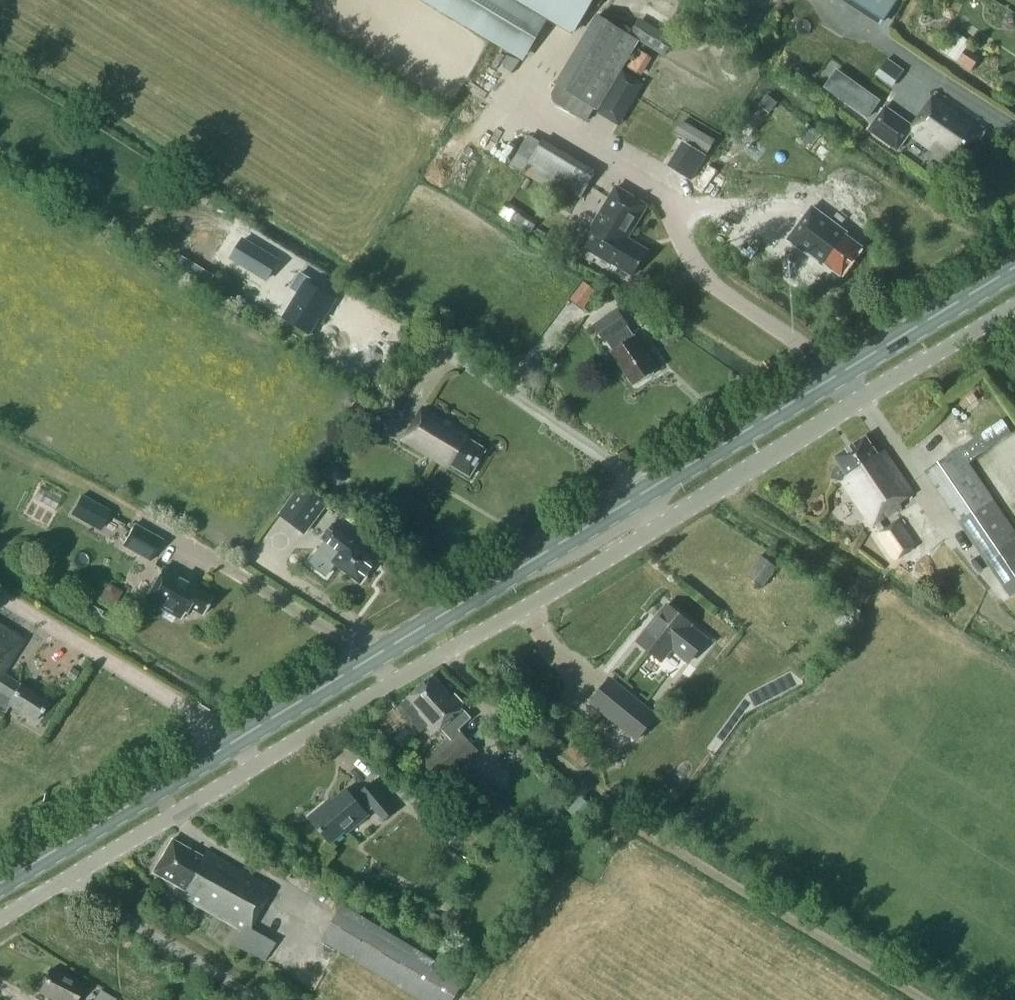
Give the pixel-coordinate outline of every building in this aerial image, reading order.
[(527,53),(548,18),(573,32),(592,0),(438,0),(527,53)] [(857,1),(884,19),(897,0),(856,0),(857,1)] [(597,15),(556,84),(557,85),(552,93),(554,101),(586,121),(595,107),(598,109),(639,40),(597,15)] [(635,48),(627,67),(643,74),(651,55),(635,48)] [(978,61),(965,52),(958,61),(971,71),(978,61)] [(874,73),(892,85),(904,67),(886,55),(874,73)] [(867,118),(879,101),(837,70),(825,87),(867,118)] [(910,134),(959,168),(986,130),(936,95),(913,127),(886,107),(870,130),(898,150),(910,134)] [(689,148),(703,156),(711,144),(698,135),(689,148)] [(581,198),(597,171),(542,139),(527,166),(581,198)] [(949,171),(941,166),(935,176),(943,181),(949,171)] [(633,275),(647,251),(627,238),(647,205),(616,187),(581,245),(612,264),(613,262),(633,275)] [(529,234),(538,221),(507,201),(498,214),(529,234)] [(813,203),(786,239),(822,267),(824,264),(843,277),(864,248),(847,234),(849,231),(813,203)] [(278,258),(244,237),(231,258),(265,279),(278,258)] [(335,299),(313,286),(315,282),(300,273),(291,288),(292,288),(293,288),(300,292),(284,317),(314,335),(314,334),(311,332),(324,309),(328,312),(335,299)] [(596,291),(585,282),(572,300),(583,308),(596,291)] [(233,296),(228,303),(243,312),(248,305),(233,296)] [(613,350),(619,359),(619,361),(622,366),(625,367),(635,383),(638,381),(641,382),(647,378),(647,375),(656,369),(648,358),(650,357),(641,343),(640,343),(635,336),(634,336),(628,326),(629,326),(617,309),(595,324),(607,341),(613,350)] [(487,449),(468,438),(469,435),(424,407),(404,440),(450,468),(451,465),(470,476),(487,449)] [(902,506),(900,503),(914,493),(884,450),(878,454),(866,436),(835,457),(840,464),(833,469),(831,478),(842,480),(873,526),(876,524),(882,532),(878,534),(895,559),(916,545),(898,520),(885,529),(880,521),(902,506)] [(1014,593),(1014,530),(958,448),(924,471),(1010,596),(1014,593)] [(302,484),(281,513),(306,532),(328,503),(302,484)] [(81,494),(70,514),(89,525),(100,505),(81,494)] [(150,561),(163,539),(134,523),(122,545),(150,561)] [(323,538),(342,552),(335,561),(360,580),(376,560),(363,550),(364,549),(352,540),(353,539),(333,524),(323,538)] [(761,555),(746,575),(763,587),(777,567),(761,555)] [(181,619),(188,606),(203,614),(212,598),(187,584),(188,581),(163,567),(145,599),(181,619)] [(96,596),(113,603),(120,588),(103,581),(96,596)] [(649,627),(637,641),(662,661),(673,647),(688,658),(704,638),(689,626),(692,623),(668,604),(667,605),(668,606),(650,628),(649,627)] [(5,713),(9,705),(35,721),(48,701),(20,684),(19,684),(2,673),(23,640),(0,626),(0,710),(5,713)] [(408,698),(399,707),(400,708),(400,711),(403,714),(406,715),(413,722),(413,721),(421,730),(426,726),(435,735),(442,733),(449,737),(423,762),(442,783),(478,750),(458,729),(457,730),(449,722),(464,708),(433,674),(408,698)] [(603,709),(639,738),(656,717),(620,688),(603,709)] [(452,791),(486,812),(498,791),(465,771),(452,791)] [(397,809),(374,781),(361,792),(364,796),(357,801),(346,789),(332,801),(330,799),(309,816),(332,843),(346,830),(348,832),(369,815),(365,811),(371,805),(384,820),(397,809)] [(447,809),(425,796),(417,811),(438,823),(447,809)] [(581,796),(569,810),(578,818),(591,805),(581,796)] [(185,890),(182,896),(241,929),(234,942),(265,960),(275,941),(250,927),(272,888),(206,851),(203,857),(171,839),(152,872),(185,890)] [(342,904),(330,926),(321,939),(423,999),(455,999),(469,981),(342,904)] [(442,929),(447,919),(434,912),(429,922),(442,929)] [(83,986),(50,970),(39,991),(57,999),(75,999),(83,986)] [(116,999),(103,991),(97,999),(116,999)]
